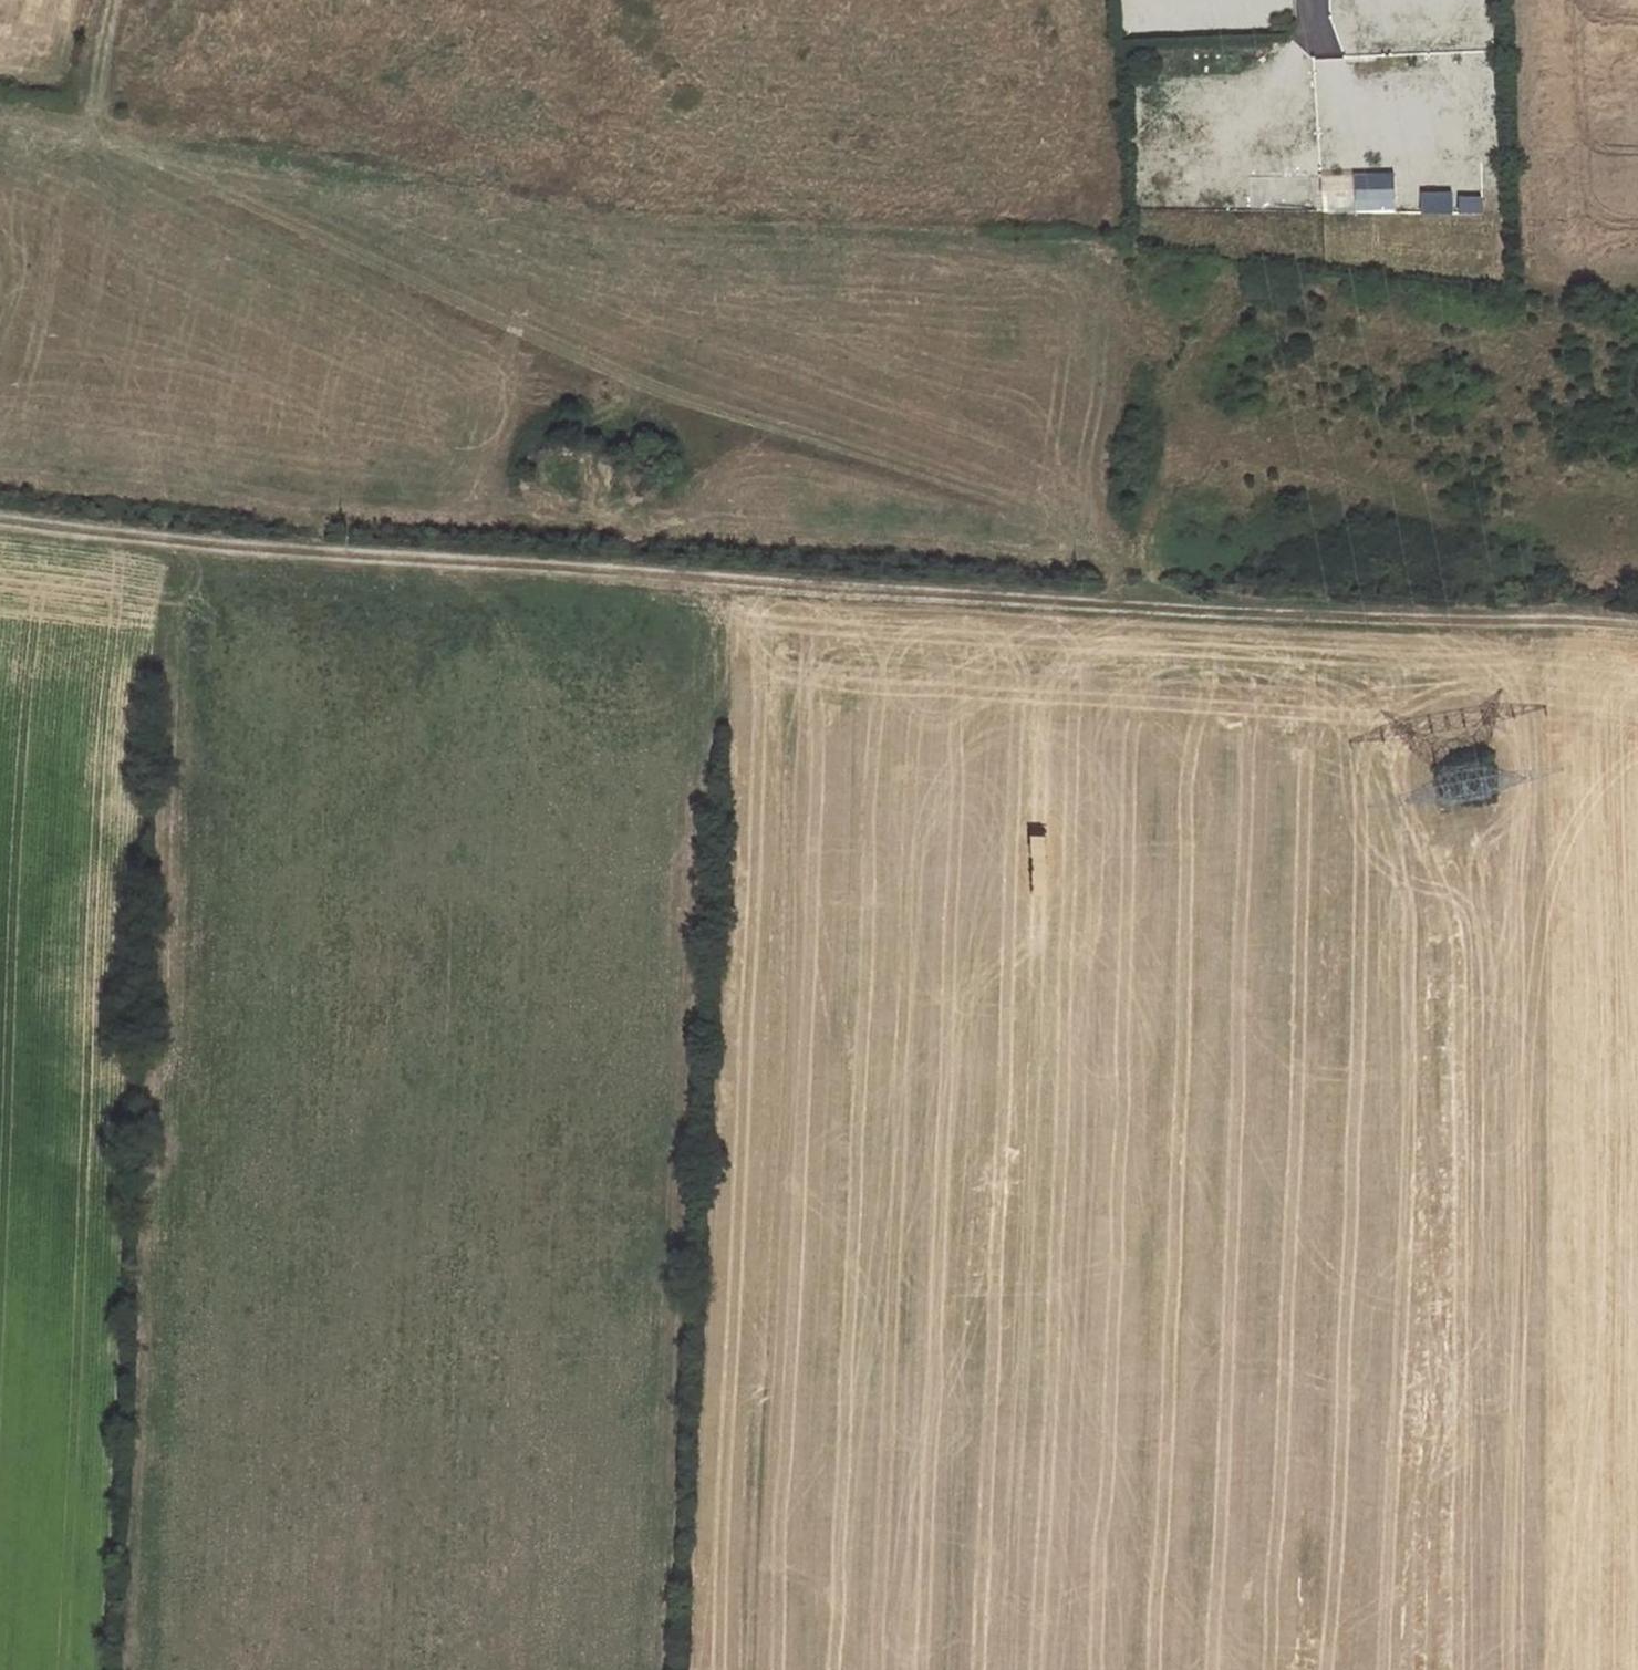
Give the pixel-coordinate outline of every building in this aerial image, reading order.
[(1431,37),(1430,2),(1396,3),(1398,39),(1431,37)] [(1382,39),(1382,9),(1351,9),(1351,39),(1382,39)] [(1390,67),(1391,93),(1427,91),(1426,65),(1390,67)] [(1462,101),(1492,99),(1491,75),(1460,77),(1462,101)] [(1358,167),(1358,134),(1326,133),(1326,167),(1358,167)] [(1399,210),(1399,171),(1356,171),(1356,210),(1399,210)]
